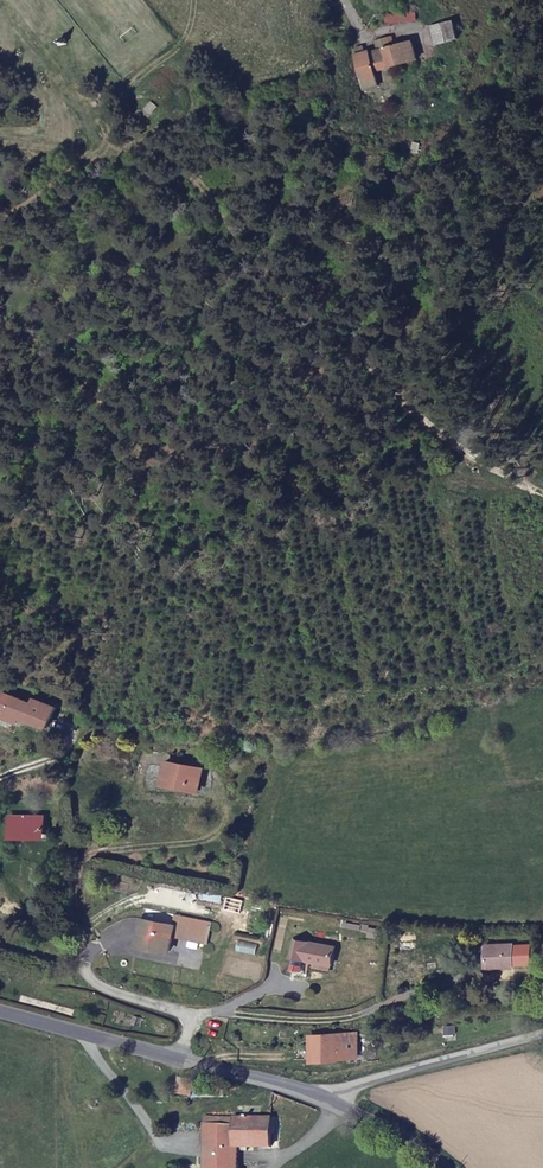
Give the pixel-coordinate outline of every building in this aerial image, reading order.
[(481,31),(477,19),(453,26),(459,43),(471,40),(469,34),(481,31)] [(469,34),(471,40),(483,36),(481,31),(469,34)] [(378,48),(388,90),(406,86),(401,68),(444,57),(439,36),(410,43),(408,35),(391,40),(393,45),(378,48)] [(57,706),(37,697),(35,701),(5,688),(0,700),(0,709),(19,718),(23,711),(29,714),(27,717),(49,725),(57,706)] [(193,761),(162,756),(158,778),(189,783),(193,761)] [(7,802),(6,824),(36,825),(36,804),(7,802)] [(169,913),(136,909),(135,918),(168,922),(169,913)] [(166,933),(203,937),(205,914),(169,910),(169,913),(168,922),(135,918),(132,944),(165,949),(166,933)] [(327,938),(287,930),(285,948),(325,955),(327,938)] [(507,937),(482,937),(481,957),(508,958),(507,937)] [(312,1059),(356,1059),(355,1036),(311,1037),(312,1059)] [(192,1081),(177,1079),(175,1094),(190,1096),(192,1081)] [(245,1116),(263,1117),(263,1106),(246,1105),(245,1116)] [(206,1125),(237,1126),(238,1115),(207,1113),(206,1125)] [(269,1147),(271,1118),(263,1117),(245,1116),(238,1115),(237,1126),(238,1145),(269,1147)] [(238,1145),(237,1126),(206,1125),(205,1160),(205,1167),(237,1167),(238,1145)] [(205,1160),(185,1159),(184,1167),(205,1167),(205,1160)]
